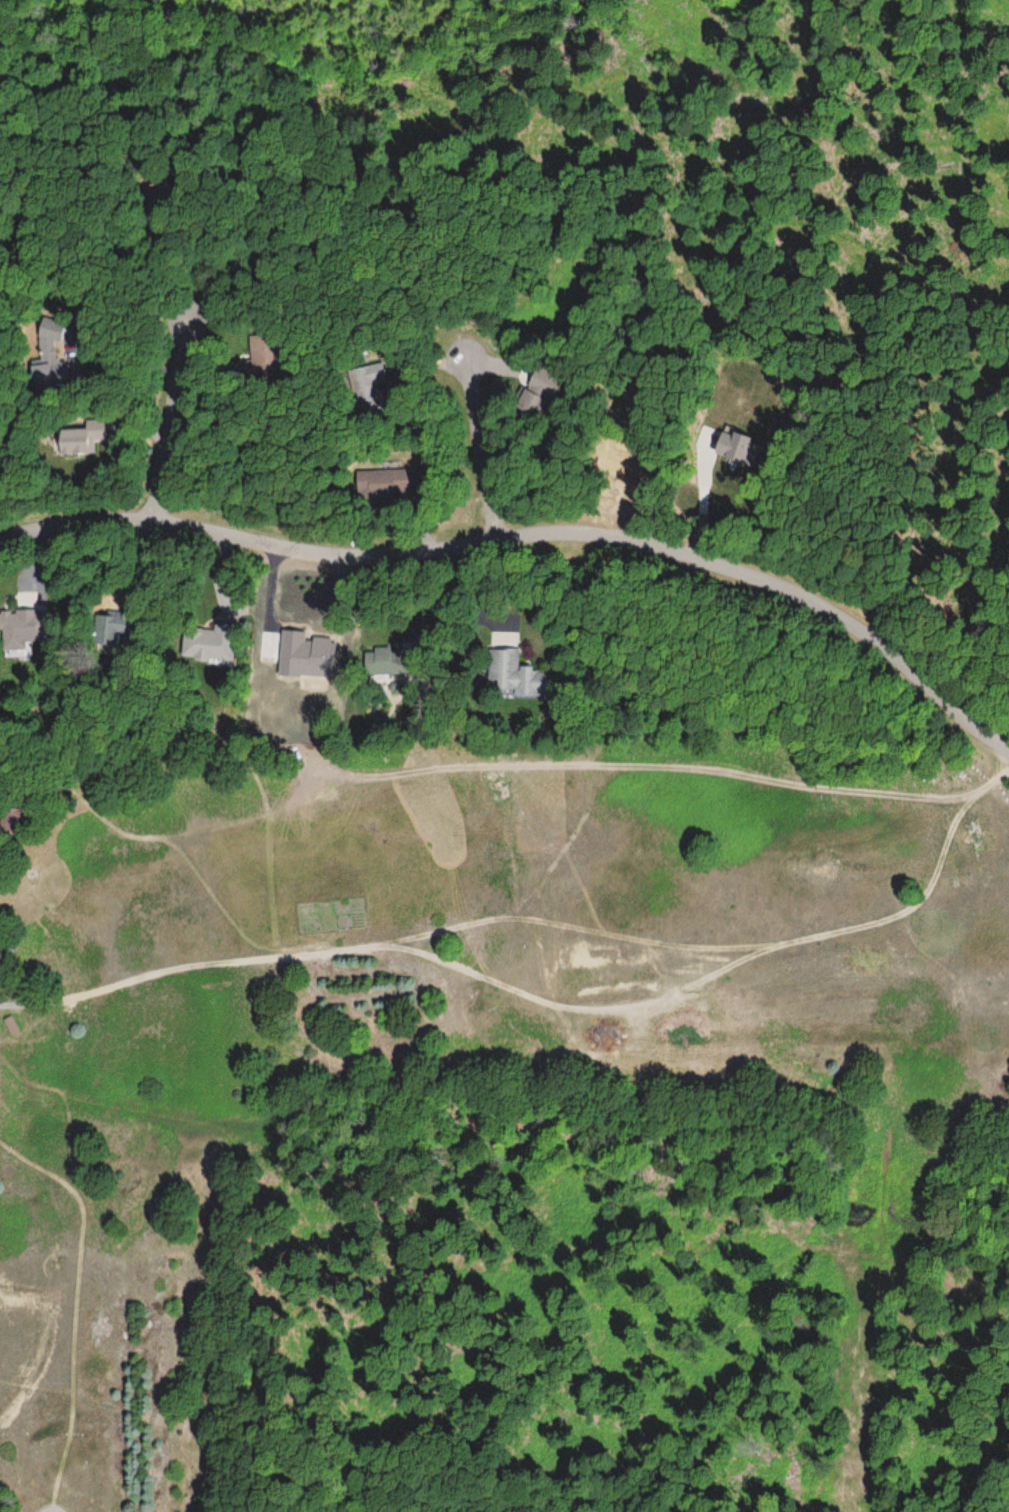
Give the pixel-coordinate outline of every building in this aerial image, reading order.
[(38,363),(38,386),(74,386),(74,363),(38,363)] [(96,429),(62,429),(62,455),(96,454),(96,429)] [(29,651),(28,642),(46,642),(46,609),(0,610),(0,631),(2,630),(3,651),(29,651)] [(95,649),(120,649),(120,616),(95,616),(95,649)] [(213,660),(213,630),(183,630),(183,660),(213,660)] [(489,650),(490,690),(505,690),(505,696),(536,695),(535,667),(520,667),(519,649),(489,650)]
